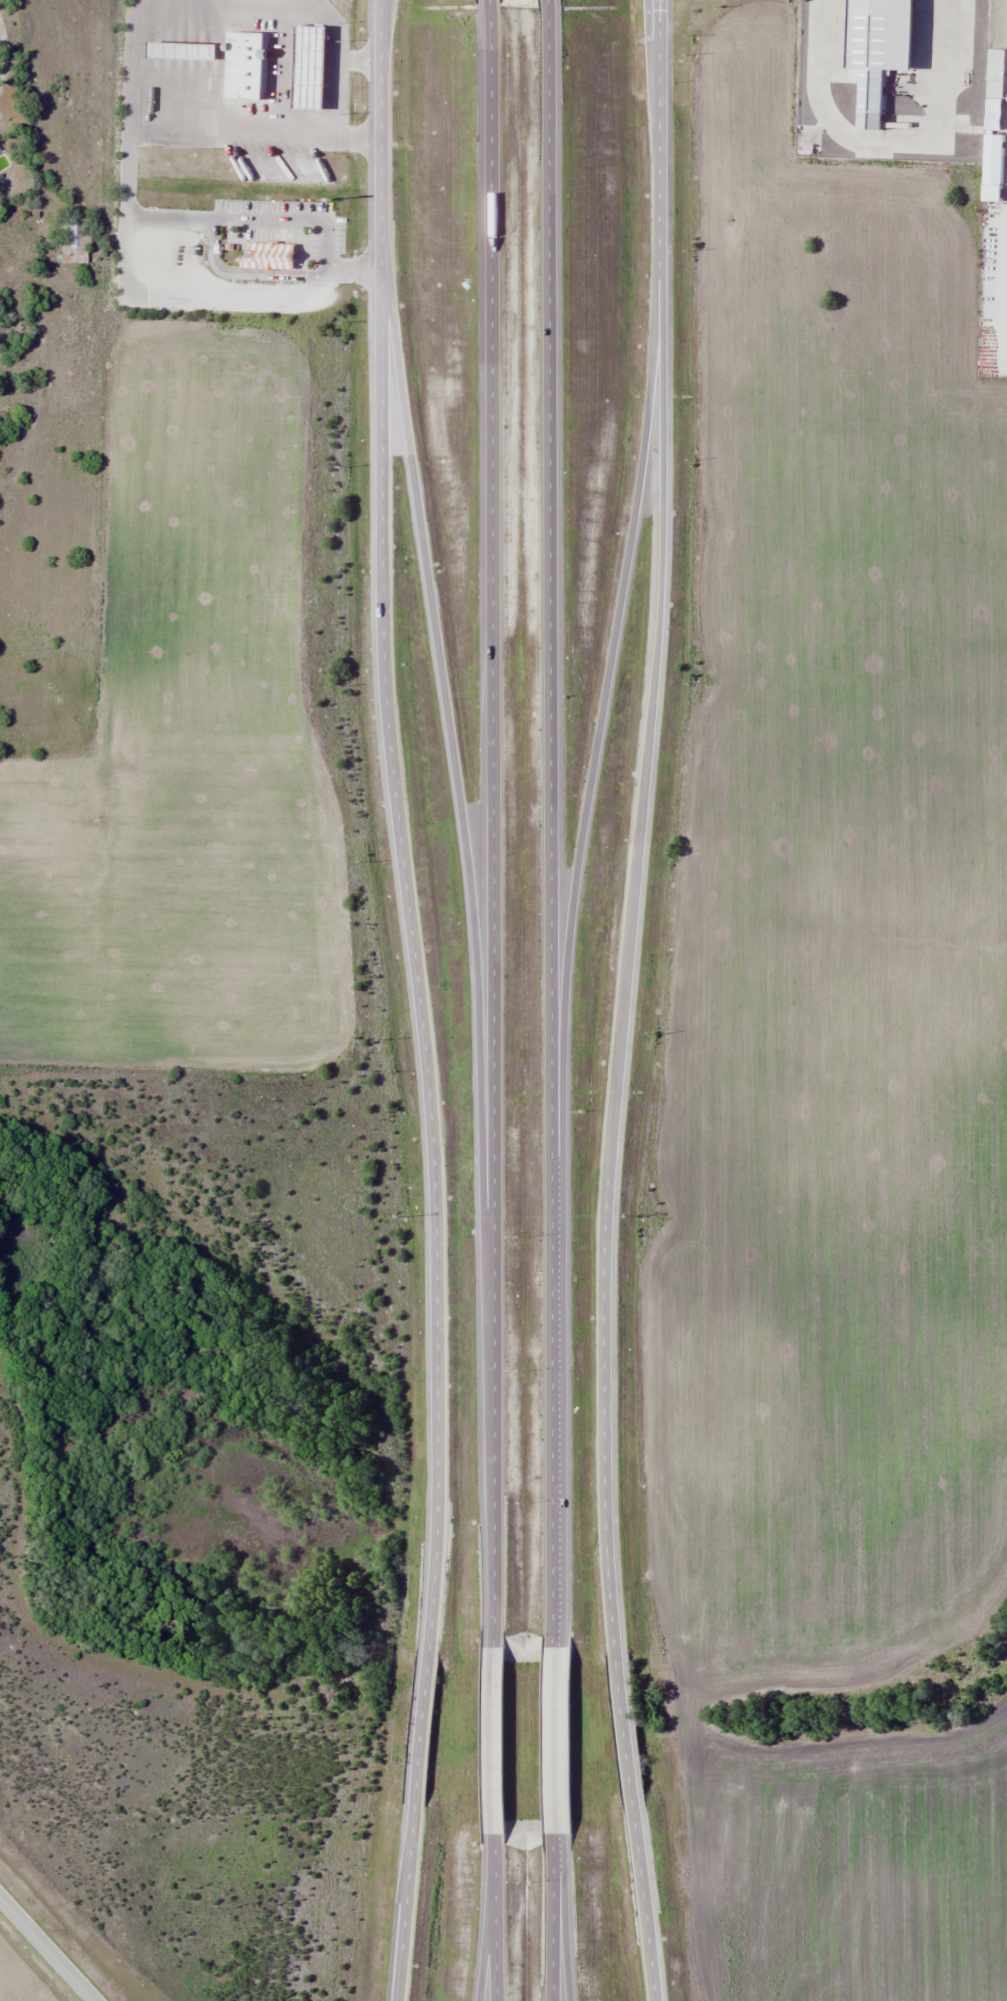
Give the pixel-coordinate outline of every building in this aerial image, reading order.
[(853,67),(852,83),(864,83),(863,129),(889,130),(890,70),(922,71),(924,0),(860,0),(858,68),(853,67)] [(990,49),(990,98),(1006,98),(1006,49),(990,49)] [(254,243),(301,244),(300,269),(246,267),(246,256),(254,256),(254,243)]
